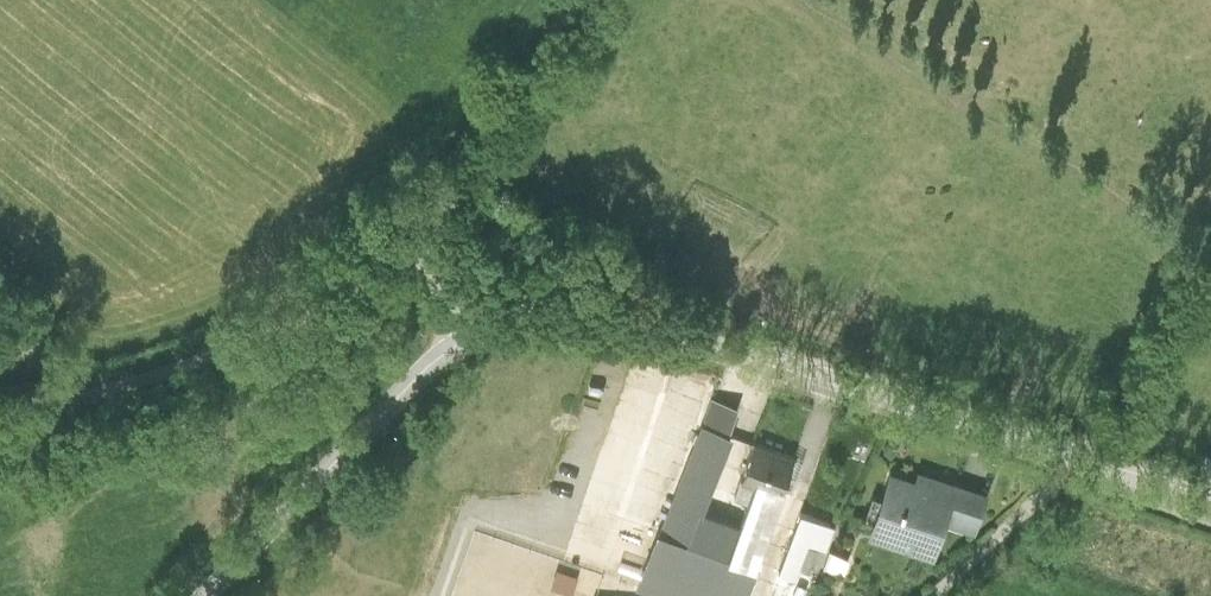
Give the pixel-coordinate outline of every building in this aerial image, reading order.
[(711,394),(700,424),(728,433),(738,404),(711,394)] [(660,533),(688,543),(699,512),(728,433),(700,424),(660,533)] [(744,475),(753,479),(784,490),(796,457),(756,443),(744,475)] [(915,481),(888,473),(869,536),(932,554),(942,522),(975,532),(987,494),(917,473),(915,481)] [(784,490),(753,479),(736,525),(725,557),(688,543),(660,533),(641,587),(666,595),(745,595),(784,490)] [(736,525),(699,512),(688,543),(725,557),(736,525)] [(839,527),(798,513),(780,565),(821,579),(839,527)]
